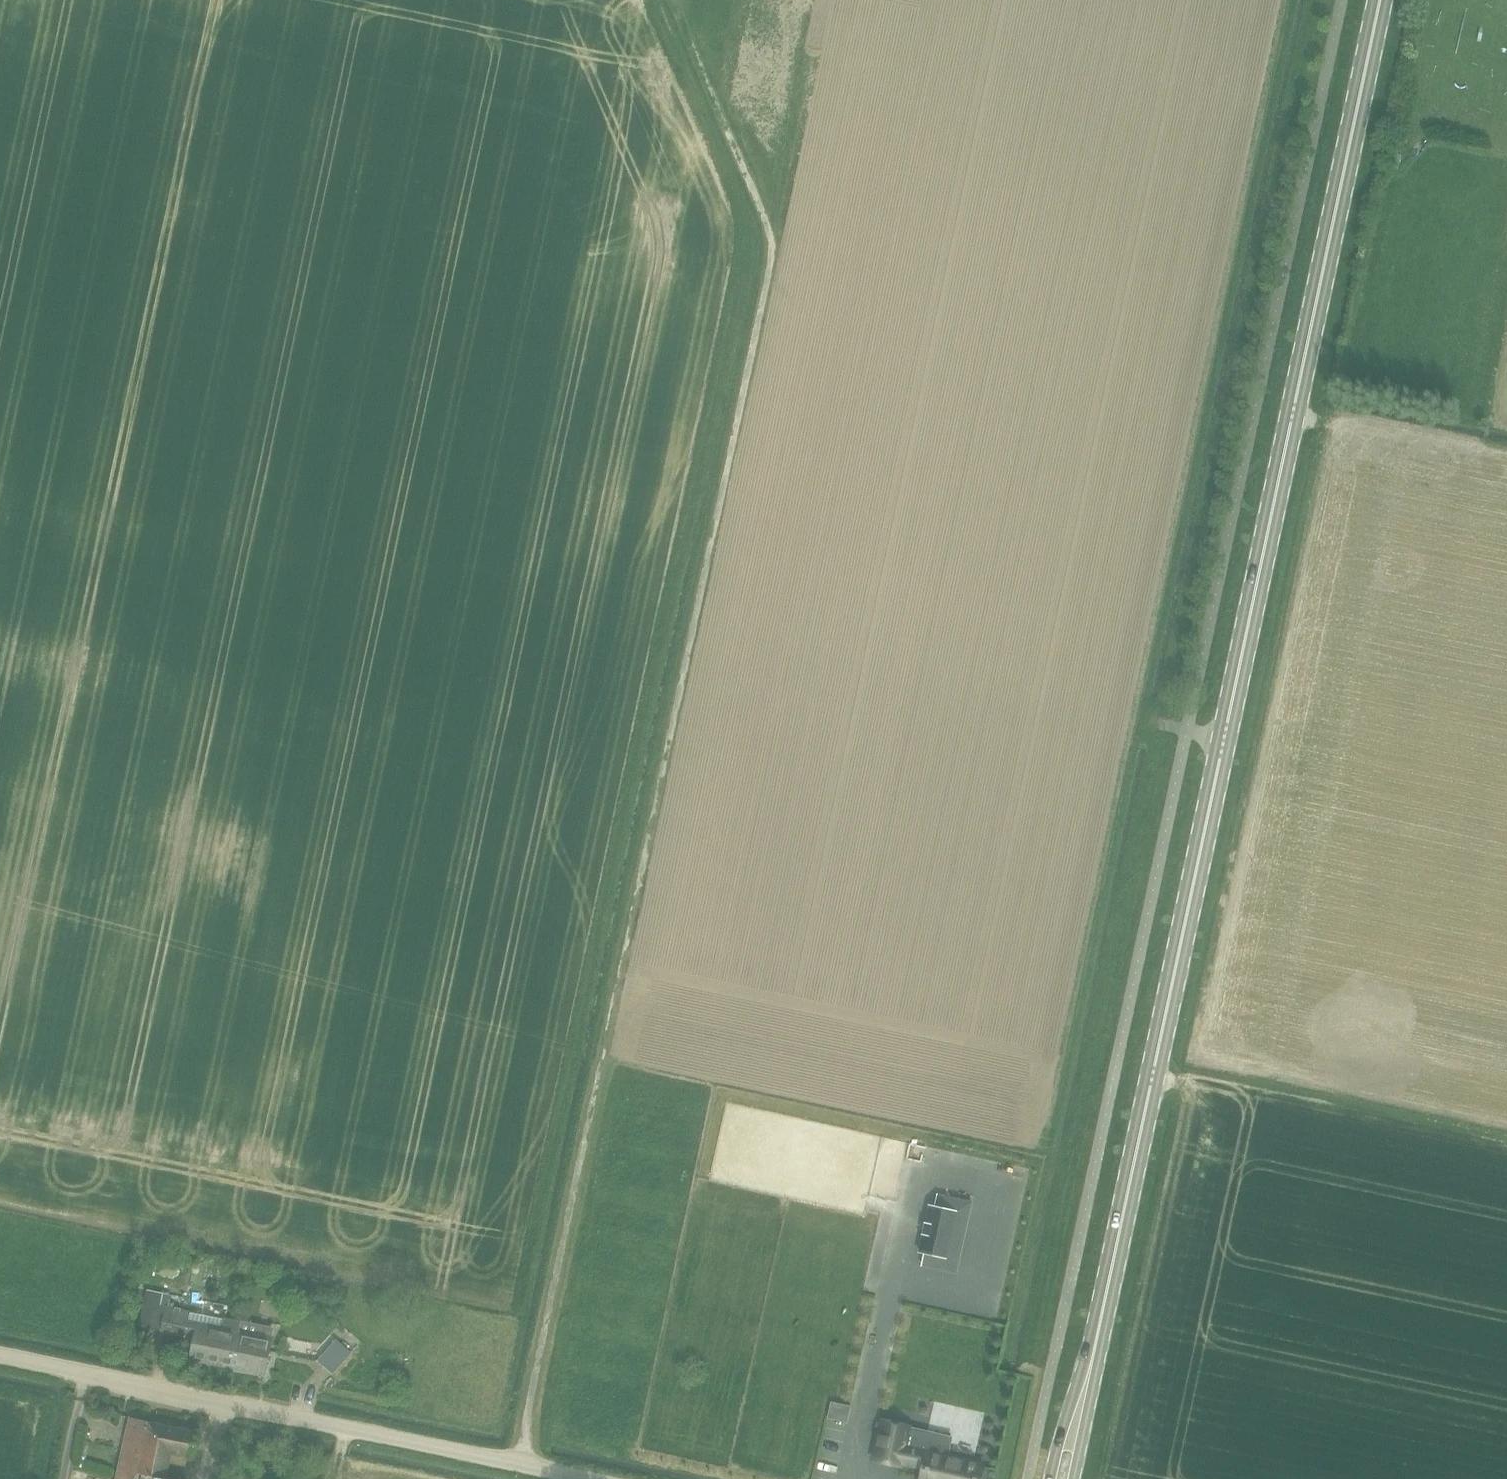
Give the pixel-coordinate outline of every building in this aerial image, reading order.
[(1390,167),(1399,169),(1402,158),(1392,155),(1390,167)] [(929,1205),(918,1252),(925,1254),(948,1259),(958,1212),(935,1206),(929,1205)] [(149,1291),(142,1326),(163,1330),(197,1337),(192,1359),(234,1368),(237,1354),(242,1333),(244,1323),(240,1323),(240,1321),(241,1320),(225,1317),(225,1319),(224,1326),(189,1319),(191,1312),(191,1311),(168,1306),(170,1295),(149,1291)] [(237,1354),(234,1368),(261,1373),(266,1374),(270,1356),(273,1339),(258,1336),(246,1334),(242,1333),(237,1354)] [(354,1354),(337,1340),(319,1361),(335,1375),(354,1354)] [(832,1402),(828,1418),(839,1421),(843,1404),(832,1402)] [(168,1478),(172,1464),(186,1466),(187,1458),(195,1460),(201,1432),(151,1421),(151,1422),(131,1418),(117,1478),(169,1478),(168,1478)] [(873,1460),(902,1467),(903,1464),(905,1465),(924,1469),(925,1469),(926,1469),(925,1472),(923,1478),(978,1478),(982,1461),(959,1456),(951,1454),(952,1449),(927,1443),(926,1443),(927,1440),(929,1431),(912,1427),(882,1420),(873,1460)]
